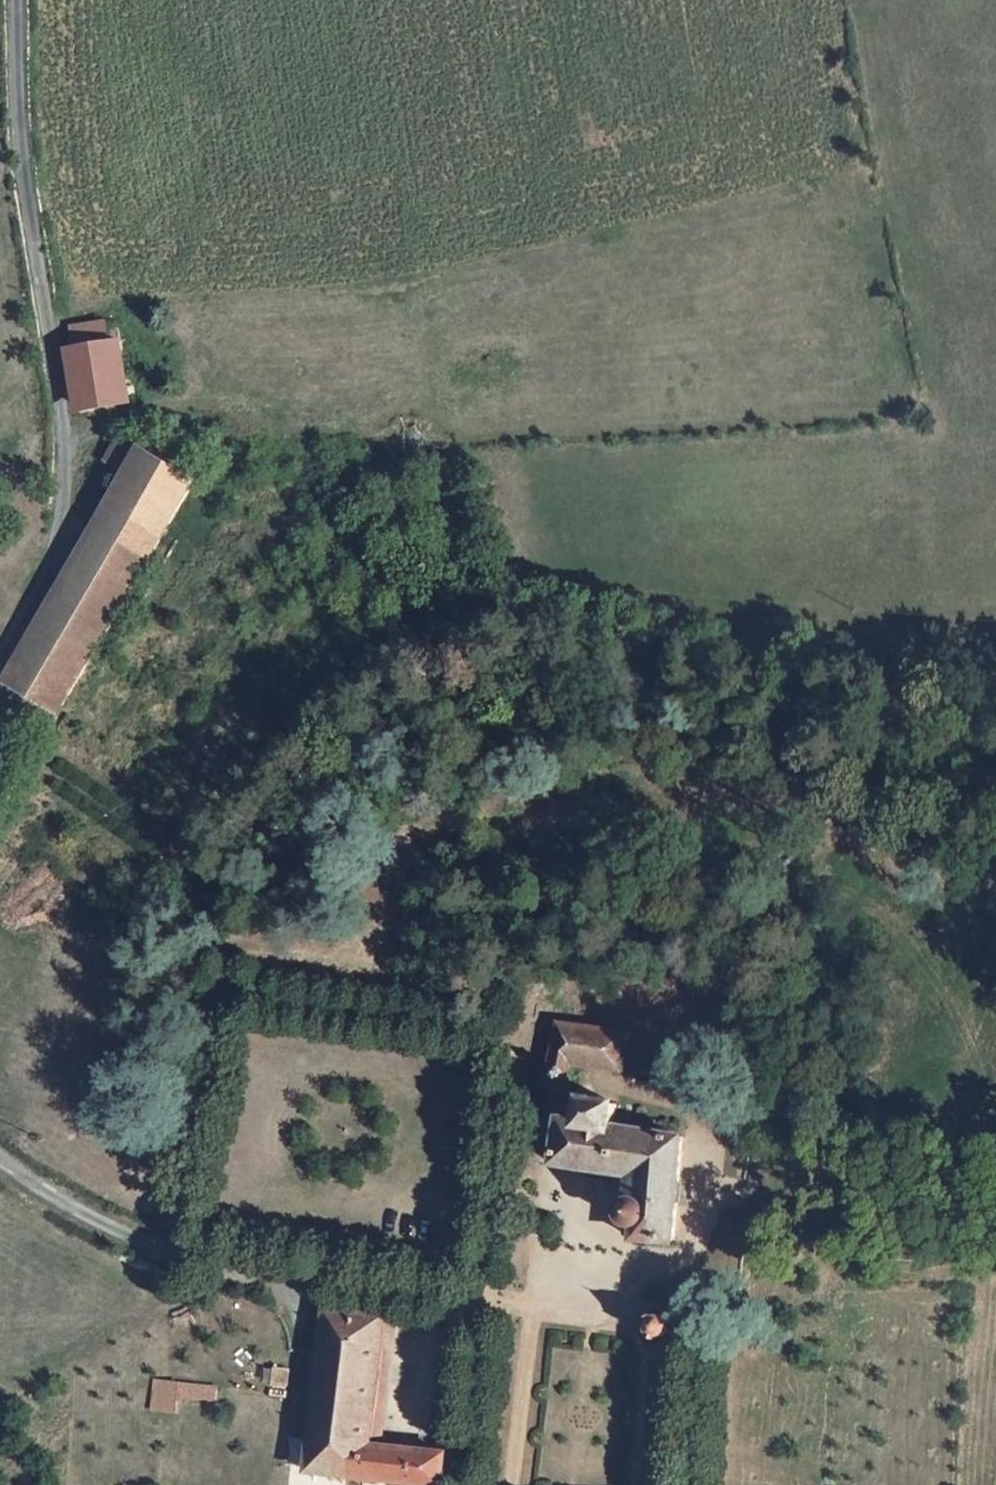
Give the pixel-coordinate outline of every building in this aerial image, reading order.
[(64,349),(75,412),(127,402),(111,320),(92,324),(91,321),(65,325),(69,348),(64,349)] [(109,439),(96,462),(117,474),(130,452),(109,439)] [(117,474),(40,609),(0,681),(56,712),(148,549),(188,478),(133,447),(130,452),(117,474)] [(618,1067),(623,1030),(546,1020),(537,1089),(562,1092),(566,1060),(618,1067)] [(546,1168),(623,1176),(623,1198),(622,1198),(619,1201),(616,1204),(615,1208),(615,1212),(617,1216),(621,1218),(625,1219),(629,1219),(629,1233),(671,1237),(674,1200),(680,1200),(681,1173),(678,1173),(681,1131),(600,1121),(602,1096),(572,1093),(569,1118),(552,1116),(546,1168)] [(379,1442),(388,1314),(328,1303),(317,1468),(403,1484),(439,1484),(444,1455),(379,1442)] [(647,1332),(650,1336),(657,1335),(659,1333),(660,1329),(660,1326),(657,1323),(655,1322),(651,1322),(647,1326),(646,1329),(647,1332)] [(142,1410),(139,1434),(158,1436),(160,1411),(142,1410)] [(278,1425),(278,1440),(289,1441),(289,1427),(278,1425)]
